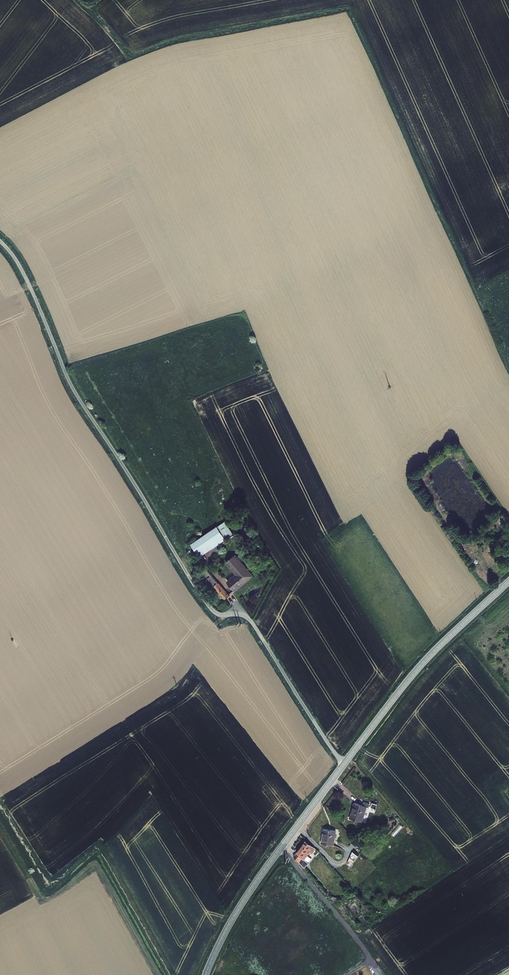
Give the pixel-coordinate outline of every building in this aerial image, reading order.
[(225,521),(217,526),(226,538),(234,534),(225,521)] [(217,525),(191,543),(199,556),(226,538),(217,526),(217,525)] [(235,574),(227,581),(235,591),(254,575),(236,553),(225,562),(229,566),(230,567),(235,574)] [(202,571),(214,585),(218,582),(207,568),(202,571)] [(225,599),(230,595),(218,581),(218,582),(214,585),(214,586),(225,599)] [(362,805),(354,803),(349,818),(363,822),(367,807),(369,807),(370,804),(364,802),(362,805)] [(334,845),(336,831),(323,829),(321,843),(334,845)] [(296,854),(294,856),(305,868),(309,863),(308,862),(305,859),(308,856),(311,852),(312,853),(316,849),(305,840),(295,853),(296,854)] [(358,856),(353,852),(347,863),(350,865),(358,856)]
